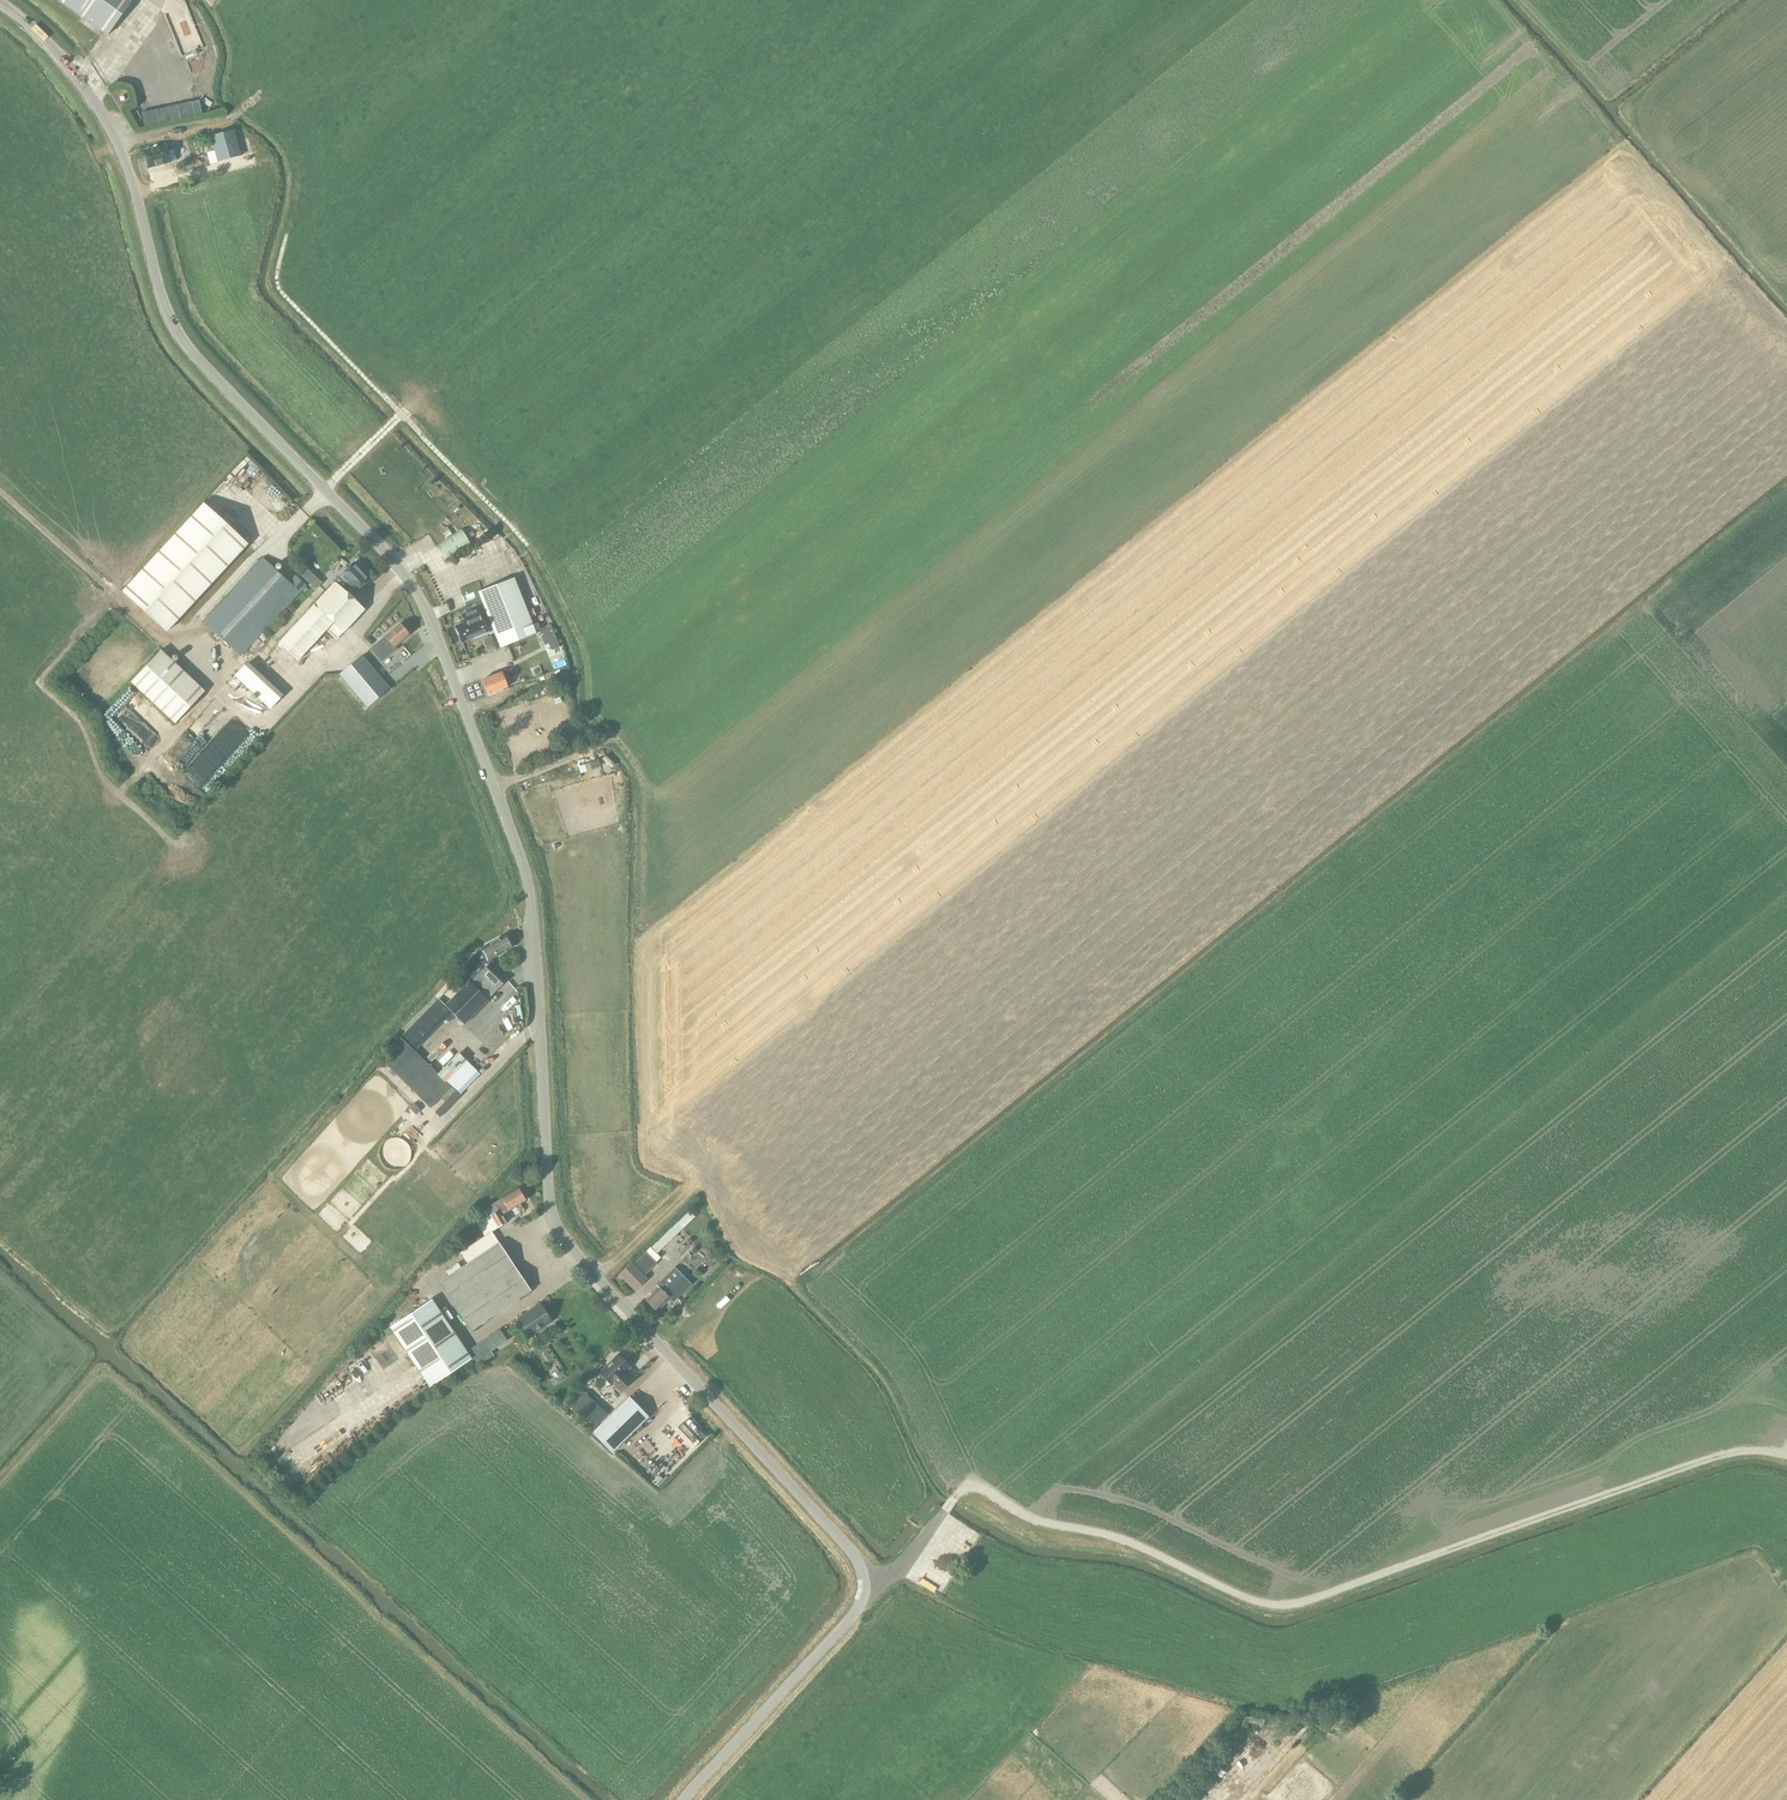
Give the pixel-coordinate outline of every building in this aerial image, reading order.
[(107,35),(132,0),(58,0),(107,35)] [(249,138),(237,141),(234,129),(210,136),(218,162),(241,155),(252,152),(249,138)] [(167,151),(165,144),(143,150),(148,168),(170,162),(170,161),(176,160),(174,149),(167,151)] [(122,591),(166,632),(247,544),(203,503),(122,591)] [(458,530),(435,545),(444,560),(471,543),(461,528),(458,530)] [(203,622),(240,656),(306,585),(295,575),(289,582),(262,557),(203,622)] [(278,643),(297,661),(326,629),(336,639),(364,609),(344,590),(349,586),(355,592),(368,579),(353,563),(337,577),(338,578),(278,643)] [(479,591),(500,647),(535,633),(514,578),(479,591)] [(474,638),(488,633),(482,616),(480,616),(477,608),(461,615),(464,623),(455,626),(456,628),(454,629),(456,634),(458,633),(461,641),(473,636),(474,638)] [(376,643),(383,651),(391,644),(394,647),(409,634),(399,623),(376,643)] [(541,630),(548,650),(561,645),(553,625),(541,630)] [(131,681),(175,722),(204,691),(160,650),(131,681)] [(339,673),(366,707),(388,689),(362,655),(339,673)] [(482,680),(484,687),(487,694),(507,686),(505,681),(514,678),(511,669),(502,672),(482,680)] [(242,683),(268,708),(279,697),(253,672),(242,683)] [(531,705),(544,701),(542,692),(529,696),(531,705)] [(209,704),(217,710),(222,703),(214,698),(209,704)] [(178,763),(189,773),(214,746),(203,737),(178,763)] [(592,758),(593,766),(600,765),(599,757),(592,758)] [(511,947),(505,935),(478,949),(479,952),(473,955),(474,956),(471,959),(460,973),(456,977),(457,978),(456,979),(462,984),(459,987),(461,989),(445,1005),(438,998),(402,1035),(416,1048),(445,1019),(448,1022),(455,1016),(463,1024),(488,999),(487,999),(506,979),(491,964),(492,962),(490,959),(511,947)] [(429,1106),(449,1085),(400,1038),(380,1058),(429,1106)] [(477,1223),(485,1236),(491,1232),(506,1223),(502,1215),(525,1200),(524,1198),(525,1197),(522,1192),(521,1193),(518,1188),(491,1205),(492,1207),(484,1211),(487,1217),(477,1223)] [(468,1264),(438,1283),(470,1331),(530,1291),(491,1232),(485,1236),(460,1253),(468,1264)] [(620,1274),(635,1290),(646,1278),(631,1263),(620,1274)] [(645,1300),(657,1311),(670,1298),(673,1301),(691,1284),(674,1267),(650,1292),(652,1294),(645,1300)] [(389,1326),(429,1386),(471,1358),(431,1298),(389,1326)] [(518,1320),(529,1336),(551,1321),(540,1304),(518,1320)] [(484,1342),(489,1350),(496,1345),(492,1338),(484,1342)] [(599,1373),(611,1385),(613,1384),(620,1391),(631,1380),(624,1373),(630,1366),(618,1354),(599,1373)] [(594,1424),(607,1411),(586,1391),(573,1404),(594,1424)] [(629,1396),(606,1419),(625,1438),(648,1416),(629,1396)]
